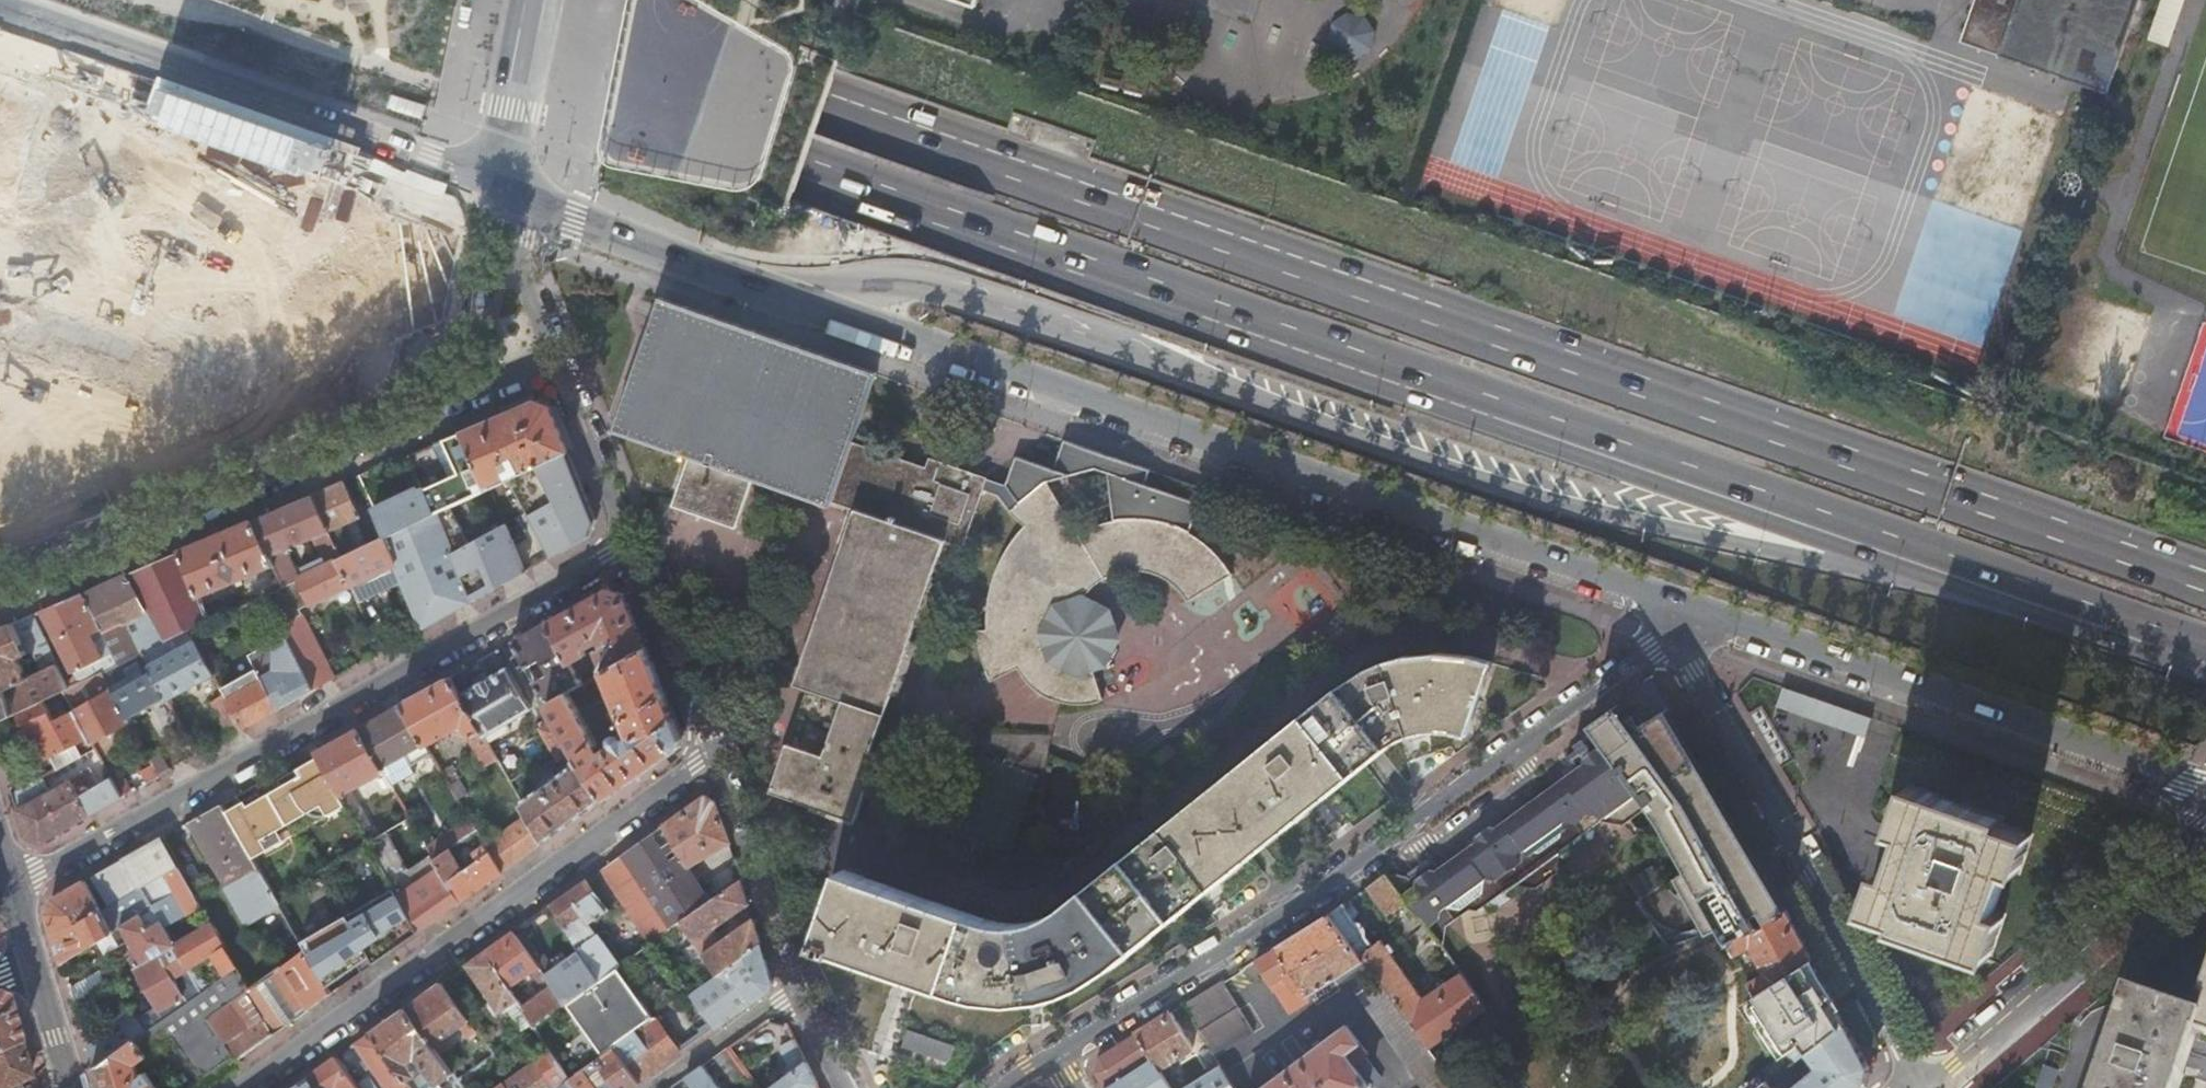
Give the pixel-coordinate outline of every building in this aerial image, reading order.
[(1961,41),(2108,93),(2141,0),(1975,0),(1961,41)] [(2149,38),(2166,44),(2182,0),(2162,0),(2149,38)] [(1009,514),(1024,526),(1001,559),(987,605),(986,630),(977,632),(983,664),(991,680),(1019,665),(1029,659),(1039,671),(1030,678),(1038,687),(1047,693),(1060,698),(1072,700),(1085,699),(1097,697),(1088,669),(1095,665),(1105,657),(1109,651),(1111,645),(1113,632),(1113,626),(1108,614),(1099,604),(1094,600),(1082,596),(1091,586),(1110,574),(1121,571),(1143,571),(1154,574),(1174,585),(1188,601),(1232,576),(1210,549),(1190,536),(1201,505),(1147,485),(1152,470),(1065,439),(1055,470),(1017,456),(1006,487),(986,480),(986,478),(930,458),(926,468),(853,441),(853,438),(812,465),(655,411),(690,306),(660,296),(614,431),(690,458),(673,506),(737,528),(755,478),(832,505),(834,500),(858,508),(797,684),(809,689),(773,792),(814,806),(856,821),(879,754),(871,752),(945,541),(962,547),(982,490),(999,495),(1010,512),(1009,514)] [(877,372),(690,306),(655,411),(812,465),(853,438),(877,372)] [(503,410),(505,415),(536,402),(534,397),(503,410)] [(463,433),(488,491),(509,481),(502,465),(513,460),(520,476),(521,475),(569,453),(552,409),(537,401),(536,402),(505,415),(492,420),(463,433)] [(436,516),(488,491),(463,433),(423,450),(409,455),(424,488),(436,516)] [(583,487),(569,453),(521,475),(553,559),(571,548),(589,538),(597,521),(583,487)] [(509,481),(488,491),(436,516),(471,604),(553,559),(521,475),(520,476),(509,481)] [(346,525),(376,512),(375,510),(361,476),(332,488),(313,496),(343,560),(358,553),(346,525)] [(388,538),(436,516),(424,488),(375,510),(376,512),(388,538)] [(339,562),(343,560),(313,496),(282,509),(253,522),(274,567),(284,588),(296,582),(293,572),(284,551),(314,539),(321,557),(310,561),(312,566),(309,568),(306,561),(299,565),(301,571),(299,572),(302,579),(339,562)] [(471,604),(436,516),(388,538),(387,539),(404,583),(423,631),(471,604)] [(241,581),(274,567),(253,522),(214,538),(179,553),(199,599),(234,583),(237,589),(243,586),(241,581)] [(387,539),(358,553),(343,560),(339,562),(351,586),(360,605),(404,583),(387,539)] [(163,645),(209,623),(199,599),(179,553),(150,565),(111,582),(83,594),(119,664),(142,653),(143,655),(163,645)] [(351,586),(339,562),(302,579),(296,582),(284,588),(266,596),(286,637),(314,692),(336,680),(300,610),(351,586)] [(605,672),(647,648),(636,621),(625,592),(611,587),(562,614),(514,641),(529,668),(542,660),(549,675),(537,682),(549,704),(569,693),(582,685),(571,665),(588,656),(586,651),(601,643),(603,647),(597,650),(603,667),(590,673),(593,679),(605,672)] [(65,691),(78,684),(92,677),(104,672),(119,664),(83,594),(65,602),(43,611),(74,676),(65,680),(32,615),(1,629),(0,629),(0,722),(21,712),(65,691)] [(256,671),(278,712),(314,692),(286,637),(247,656),(256,671)] [(169,655),(163,645),(143,655),(167,699),(169,701),(213,676),(194,641),(169,655)] [(660,680),(647,648),(605,672),(609,683),(605,686),(607,692),(612,690),(620,708),(608,713),(614,727),(626,725),(631,738),(629,739),(628,737),(626,735),(623,733),(620,732),(616,733),(612,736),(611,739),(610,742),(611,745),(602,751),(569,693),(549,704),(558,721),(571,743),(576,752),(580,761),(606,800),(644,773),(681,747),(683,738),(660,680)] [(167,699),(143,655),(142,653),(119,664),(104,672),(129,719),(167,699)] [(1465,735),(1490,665),(1471,660),(1443,657),(1414,659),(1386,665),(1359,677),(1335,693),(1091,890),(1078,901),(1070,907),(1057,916),(1042,923),(1027,926),(1011,927),(995,926),(980,921),(862,882),(863,878),(843,871),(817,947),(838,954),(839,950),(886,967),(959,992),(986,999),(1014,1001),(1042,999),(1069,991),(1094,979),(1117,963),(1165,924),(1277,834),(1382,750),(1394,741),(1408,735),(1422,731),(1436,730),(1451,731),(1465,735)] [(1029,659),(1019,665),(1030,678),(1039,671),(1029,659)] [(461,696),(488,743),(511,730),(508,724),(532,710),(508,668),(461,696)] [(278,712),(256,671),(221,690),(229,705),(243,732),(278,712)] [(129,719),(104,672),(92,677),(102,696),(75,711),(90,737),(92,741),(93,744),(131,723),(129,719)] [(485,770),(499,762),(488,743),(461,696),(450,677),(403,703),(429,749),(464,728),(470,739),(468,741),(485,770)] [(82,694),(78,684),(65,691),(70,700),(82,694)] [(70,700),(65,691),(21,712),(31,733),(37,730),(58,770),(81,758),(75,745),(90,737),(75,711),(63,717),(58,706),(70,700)] [(412,767),(433,755),(429,749),(403,703),(359,728),(383,770),(406,756),(412,767)] [(229,740),(243,732),(229,705),(217,712),(229,740)] [(1782,904),(1667,711),(1667,710),(1641,725),(1635,714),(1627,719),(1617,706),(1588,726),(1598,740),(1621,772),(1622,771),(1643,799),(1658,820),(1673,846),(1685,867),(1687,871),(1676,877),(1708,934),(1720,929),(1724,937),(1727,943),(1743,935),(1786,910),(1785,910),(1782,904)] [(571,743),(558,721),(542,729),(556,753),(571,743)] [(356,790),(385,774),(383,770),(359,728),(318,751),(327,767),(333,777),(344,797),(356,790)] [(1385,874),(1383,875),(1417,921),(1420,919),(1431,934),(1433,933),(1436,917),(1460,900),(1483,904),(1510,885),(1512,877),(1526,880),(1527,880),(1552,863),(1554,849),(1561,850),(1589,830),(1592,815),(1598,811),(1620,815),(1643,799),(1622,771),(1621,772),(1598,740),(1597,751),(1599,753),(1576,770),(1552,786),(1527,804),(1483,837),(1442,865),(1431,873),(1429,871),(1424,871),(1411,880),(1410,883),(1405,882),(1405,877),(1393,876),(1389,879),(1385,874)] [(89,754),(96,750),(93,744),(92,741),(84,745),(89,754)] [(576,752),(571,743),(556,753),(560,760),(576,752)] [(385,774),(395,790),(418,777),(412,767),(406,756),(383,770),(385,774)] [(580,761),(522,803),(545,843),(606,800),(580,761)] [(280,780),(283,785),(297,777),(310,770),(307,764),(280,780)] [(545,771),(540,764),(527,774),(530,780),(545,771)] [(333,777),(327,767),(313,776),(318,784),(333,777)] [(444,774),(459,799),(468,794),(453,769),(444,774)] [(344,797),(333,777),(318,784),(313,776),(310,770),(297,777),(283,785),(264,797),(255,802),(243,808),(229,817),(247,848),(312,810),(318,813),(331,814),(348,804),(344,797)] [(367,808),(396,792),(395,790),(385,774),(356,790),(367,808)] [(96,814),(123,799),(112,780),(90,792),(87,787),(84,787),(88,785),(85,776),(72,783),(71,781),(50,792),(43,777),(12,793),(23,830),(26,838),(41,845),(96,814)] [(1941,802),(1942,800),(1909,789),(1894,832),(1915,838),(1908,858),(1900,880),(1880,874),(1867,911),(1898,921),(1895,929),(1987,961),(2002,918),(1990,914),(2006,872),(2016,876),(2030,837),(1997,826),(1999,822),(1941,802)] [(240,802),(243,808),(255,802),(264,797),(260,791),(240,802)] [(688,868),(731,842),(715,801),(705,795),(681,813),(621,855),(672,929),(681,924),(710,902),(688,868)] [(229,817),(221,805),(189,822),(223,881),(248,925),(280,904),(276,898),(253,859),(247,848),(229,817)] [(358,805),(351,809),(355,815),(361,812),(358,805)] [(247,848),(253,859),(331,814),(318,813),(312,810),(247,848)] [(502,874),(540,847),(523,818),(485,845),(502,874)] [(469,838),(477,832),(471,820),(428,848),(433,855),(436,861),(451,850),(469,838)] [(478,851),(485,845),(477,832),(469,838),(478,851)] [(384,833),(369,840),(370,842),(396,886),(421,931),(460,904),(436,861),(433,855),(406,870),(384,833)] [(165,927),(203,907),(197,898),(162,838),(125,859),(154,908),(162,922),(165,927)] [(460,904),(502,874),(485,845),(478,851),(473,855),(477,861),(463,871),(451,850),(436,861),(460,904)] [(599,870),(651,945),(672,929),(621,855),(599,870)] [(143,915),(154,908),(125,859),(93,876),(110,905),(108,907),(120,928),(122,927),(143,915)] [(1383,875),(1366,888),(1414,956),(1435,941),(1431,934),(1420,919),(1417,921),(1383,875)] [(54,934),(63,962),(114,932),(102,910),(86,880),(72,888),(56,897),(48,912),(54,934)] [(583,949),(604,978),(620,967),(622,965),(592,922),(607,912),(586,880),(551,905),(583,949)] [(718,975),(761,944),(754,919),(721,943),(713,931),(750,905),(746,893),(742,880),(710,902),(681,924),(718,975)] [(302,943),(280,904),(248,925),(223,881),(197,898),(203,907),(212,923),(238,968),(251,991),(283,968),(307,951),(302,943)] [(396,886),(302,943),(307,951),(329,989),(351,973),(370,959),(374,965),(399,947),(421,931),(396,886)] [(1348,901),(1328,915),(1361,962),(1364,960),(1428,1048),(1485,1010),(1459,974),(1422,1000),(1380,940),(1372,946),(1364,935),(1365,931),(1359,923),(1354,922),(1357,913),(1348,901)] [(114,932),(120,928),(108,907),(102,910),(114,932)] [(151,929),(162,922),(154,908),(143,915),(151,929)] [(1755,995),(1811,959),(1786,910),(1743,935),(1727,943),(1734,956),(1750,949),(1763,974),(1748,983),(1755,995)] [(143,964),(175,944),(165,927),(162,922),(151,929),(143,915),(122,927),(137,954),(143,964)] [(1428,1048),(1364,960),(1361,962),(1328,915),(1254,961),(1270,986),(1285,976),(1289,982),(1278,990),(1291,1010),(1303,1003),(1301,1000),(1351,969),(1363,989),(1357,993),(1422,1087),(1456,1087),(1428,1048)] [(226,975),(238,968),(212,923),(175,944),(190,970),(203,991),(213,984),(206,972),(212,968),(210,964),(217,960),(226,975)] [(556,970),(523,924),(512,932),(546,977),(556,970)] [(512,932),(483,953),(513,994),(519,989),(516,984),(532,973),(545,991),(522,1007),(536,1026),(566,1005),(546,977),(512,932)] [(86,1040),(95,1072),(188,1002),(175,979),(190,970),(175,944),(143,964),(136,968),(143,981),(149,977),(158,994),(153,997),(160,1010),(138,1024),(129,1011),(86,1040)] [(691,995),(716,1031),(768,994),(773,985),(767,963),(761,944),(718,975),(691,994),(691,995)] [(546,977),(566,1005),(568,1003),(604,978),(583,949),(556,970),(546,977)] [(329,989),(307,951),(283,968),(311,1010),(332,995),(329,989)] [(483,953),(464,966),(490,1001),(488,1002),(487,1009),(493,1018),(501,1020),(514,1042),(536,1026),(522,1007),(513,994),(483,953)] [(143,964),(137,954),(129,958),(135,968),(136,968),(143,964)] [(1846,1027),(1811,959),(1755,995),(1744,1002),(1780,1058),(1791,1068),(1809,1055),(1846,1027)] [(604,978),(568,1003),(602,1054),(613,1046),(655,1016),(620,967),(604,978)] [(251,991),(238,968),(226,975),(213,984),(203,991),(188,1002),(95,1072),(100,1087),(158,1087),(146,1072),(140,1076),(136,1065),(174,1037),(204,1079),(216,1070),(235,1057),(226,1044),(211,1020),(251,991)] [(311,1010),(283,968),(251,991),(211,1020),(226,1044),(264,1017),(275,1036),(311,1010)] [(175,979),(188,1002),(203,991),(190,970),(175,979)] [(75,1003),(100,989),(93,976),(71,989),(75,1003)] [(1274,992),(1278,990),(1289,982),(1285,976),(1270,986),(1274,992)] [(143,981),(153,997),(158,994),(149,977),(143,981)] [(1207,1043),(1215,1056),(1253,1033),(1221,981),(1183,1005),(1207,1043)] [(441,983),(406,1008),(441,1057),(450,1050),(443,1040),(461,1028),(469,1039),(478,1032),(441,983)] [(2200,1035),(2205,1037),(2205,1015),(2205,1017),(2130,993),(2097,1087),(2182,1087),(2200,1035)] [(0,997),(0,1054),(19,1045),(12,1022),(6,1000),(0,997)] [(406,1008),(372,1031),(409,1082),(418,1075),(409,1063),(415,1059),(423,1062),(439,1085),(454,1074),(441,1057),(406,1008)] [(1171,1012),(1136,1034),(1157,1069),(1192,1047),(1171,1012)] [(614,1048),(640,1084),(682,1055),(657,1018),(655,1016),(613,1046),(614,1048)] [(238,1061),(275,1036),(264,1017),(226,1044),(235,1057),(238,1061)] [(1369,1087),(1380,1078),(1363,1057),(1366,1055),(1346,1026),(1263,1087),(1370,1087),(1369,1087)] [(1864,1084),(1868,1069),(1868,1068),(1848,1031),(1846,1027),(1809,1055),(1820,1070),(1795,1087),(1859,1087),(1864,1084)] [(1855,1027),(1848,1031),(1868,1068),(1875,1064),(1855,1027)] [(356,1043),(388,1087),(413,1087),(409,1082),(372,1031),(356,1043)] [(900,1048),(911,1052),(917,1035),(906,1032),(900,1048)] [(1157,1069),(1136,1034),(1115,1047),(1099,1056),(1096,1073),(1105,1087),(1169,1087),(1157,1069)] [(917,1035),(911,1052),(925,1057),(931,1040),(917,1035)] [(796,1039),(779,1048),(792,1075),(808,1063),(796,1039)] [(931,1040),(925,1057),(948,1064),(954,1048),(931,1040)] [(1206,1074),(1220,1065),(1215,1056),(1207,1043),(1193,1052),(1206,1074)] [(0,1054),(0,1087),(12,1087),(29,1080),(24,1061),(19,1045),(0,1054)] [(640,1084),(614,1048),(596,1061),(616,1087),(635,1087),(640,1084)] [(569,1081),(551,1051),(499,1087),(558,1087),(569,1081)] [(1768,1085),(1771,1087),(1795,1087),(1820,1070),(1809,1055),(1791,1068),(1768,1085)] [(315,1087),(358,1087),(336,1057),(308,1077),(315,1087)] [(775,1087),(816,1087),(819,1086),(808,1063),(792,1075),(775,1087)] [(695,1071),(687,1077),(695,1087),(721,1087),(704,1065),(695,1071)] [(1220,1065),(1206,1074),(1182,1087),(1235,1087),(1220,1065)] [(569,1081),(574,1087),(594,1087),(582,1071),(569,1081)] [(308,1077),(293,1087),(315,1087),(308,1077)] [(371,1078),(358,1087),(378,1087),(371,1078)] [(1768,1085),(1767,1083),(1764,1085),(1760,1079),(1749,1087),(1771,1087),(1768,1085)]
